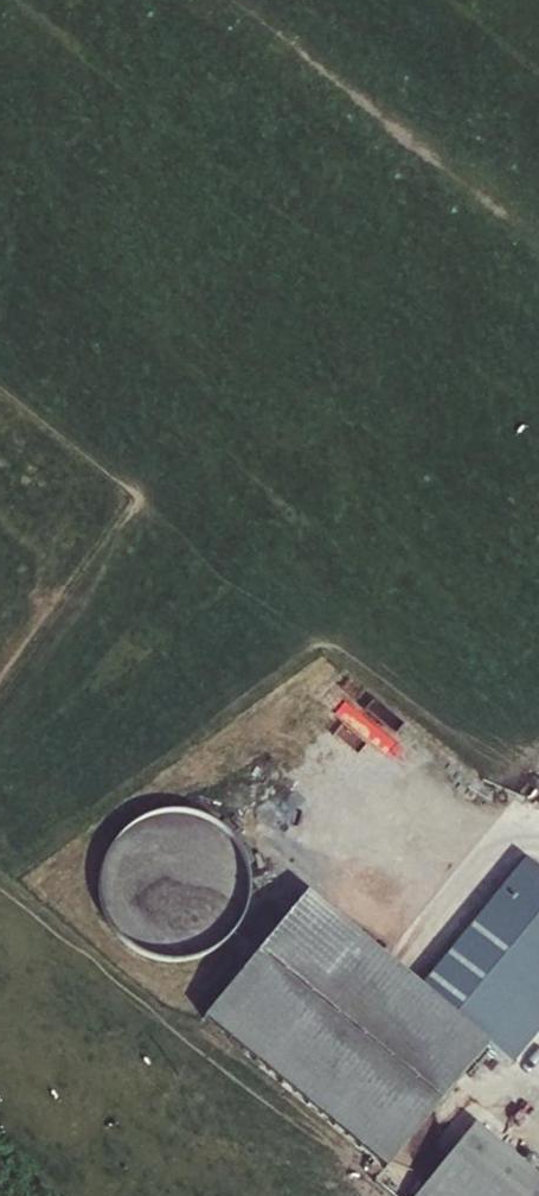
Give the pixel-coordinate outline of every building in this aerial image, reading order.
[(180,961),(200,958),(220,949),(236,935),(248,917),(253,896),(253,874),(246,853),(233,836),(216,822),(196,815),(175,813),(154,817),(135,827),(120,842),(110,861),(106,882),(107,902),(114,921),(125,938),(141,950),(160,958),(180,961)] [(519,868),(417,991),(486,1048),(509,1067),(538,1031),(538,884),(519,868)] [(417,991),(303,897),(201,1020),(384,1171),(486,1048),(417,991)]
